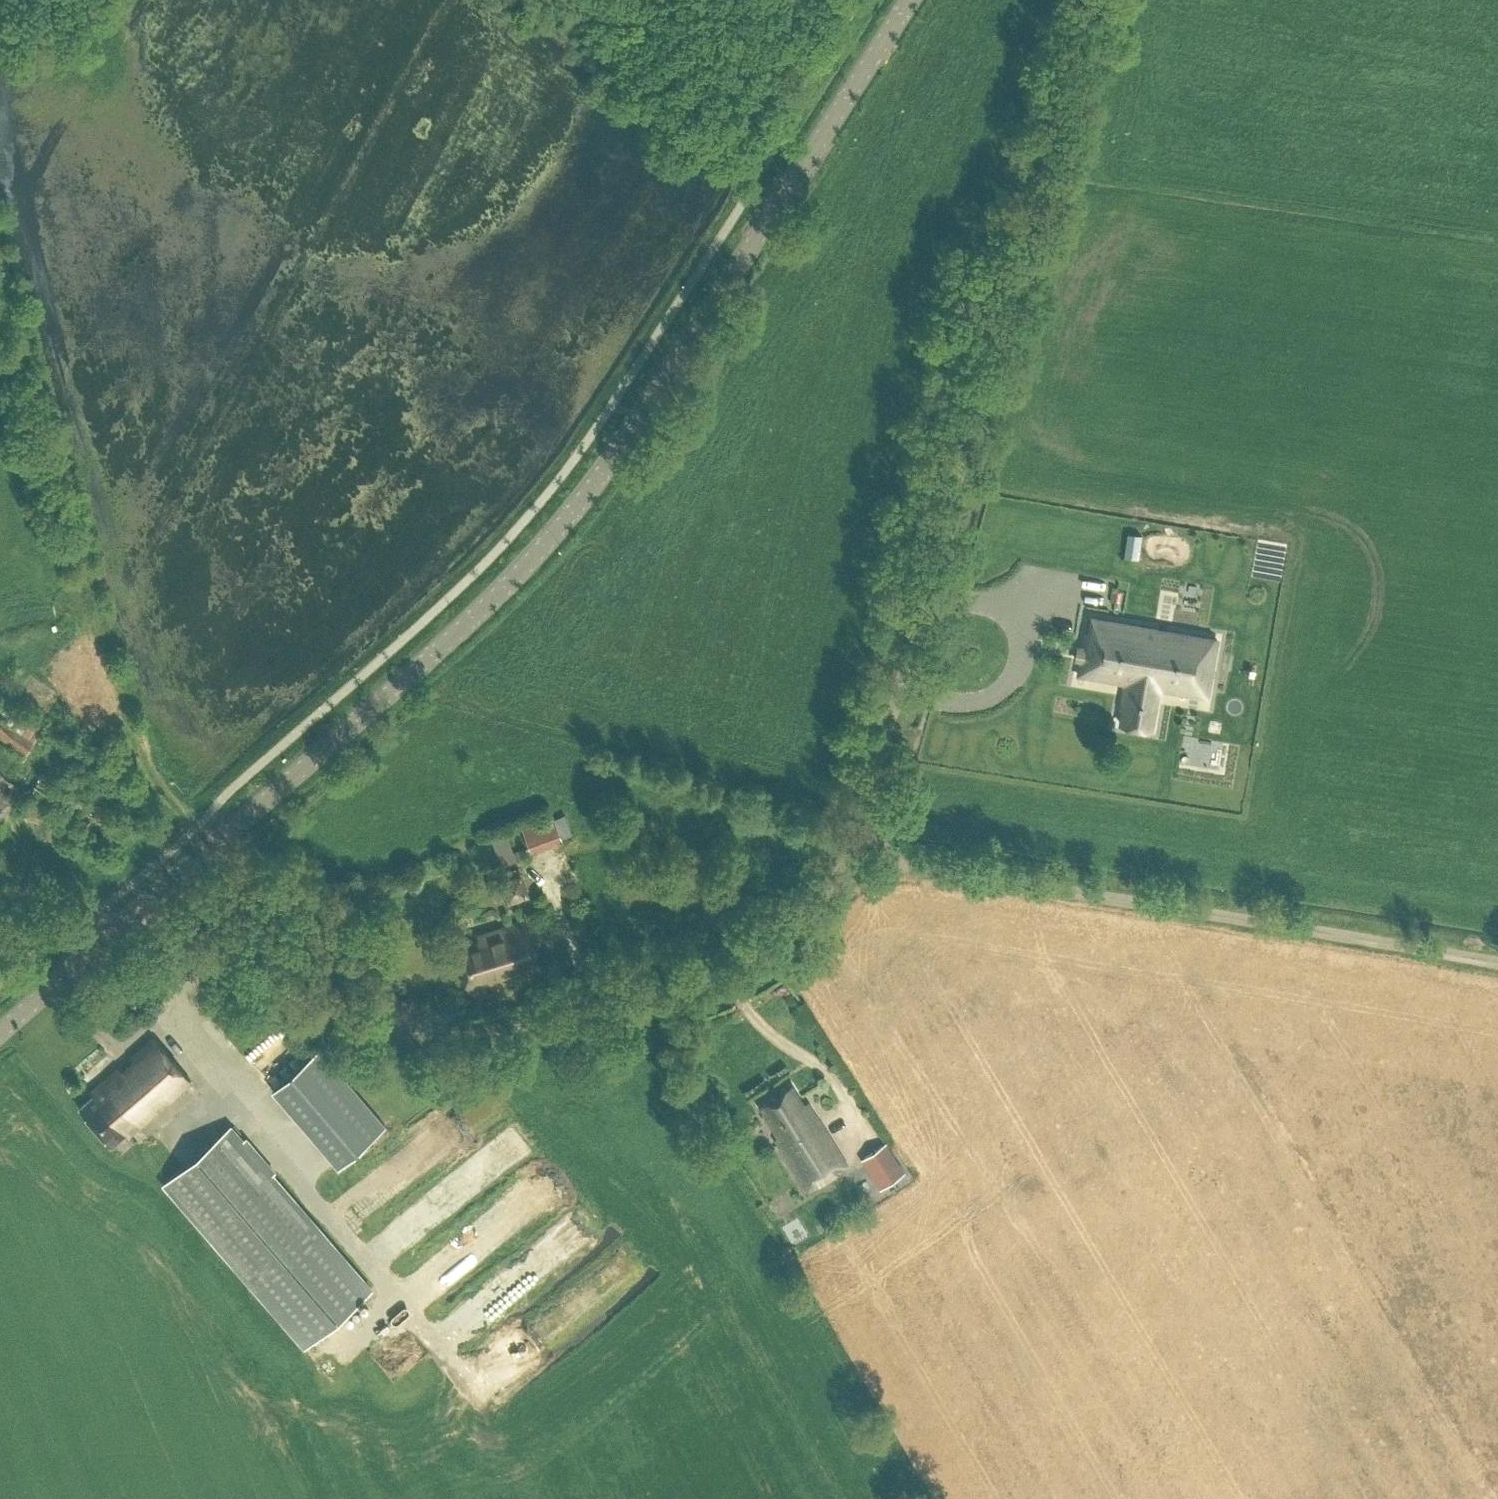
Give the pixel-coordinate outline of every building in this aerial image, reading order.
[(1270,583),(1256,590),(1262,603),(1276,596),(1270,583)] [(1159,687),(1209,697),(1219,638),(1094,615),(1090,633),(1086,632),(1078,673),(1126,682),(1122,706),(1124,706),(1121,721),(1152,727),(1159,687)] [(28,753),(43,726),(0,699),(0,735),(28,753)] [(523,826),(531,847),(561,835),(553,814),(523,826)] [(489,833),(501,865),(516,860),(504,827),(489,833)] [(514,849),(517,858),(528,854),(525,845),(514,849)] [(542,970),(527,919),(504,926),(505,928),(480,935),(482,941),(459,947),(470,985),(493,979),(494,984),(542,970)] [(192,1079),(154,1036),(92,1090),(95,1094),(80,1107),(113,1144),(128,1131),(130,1133),(192,1079)] [(319,1048),(273,1088),(287,1104),(333,1064),(319,1048)] [(793,1084),(761,1105),(778,1131),(774,1134),(808,1188),(848,1163),(810,1102),(806,1105),(793,1084)] [(230,1125),(164,1182),(305,1345),(371,1288),(272,1173),(274,1171),(245,1137),(243,1139),(230,1125)] [(860,1157),(880,1186),(904,1170),(884,1141),(860,1157)] [(798,1216),(782,1226),(793,1244),(809,1234),(798,1216)]
